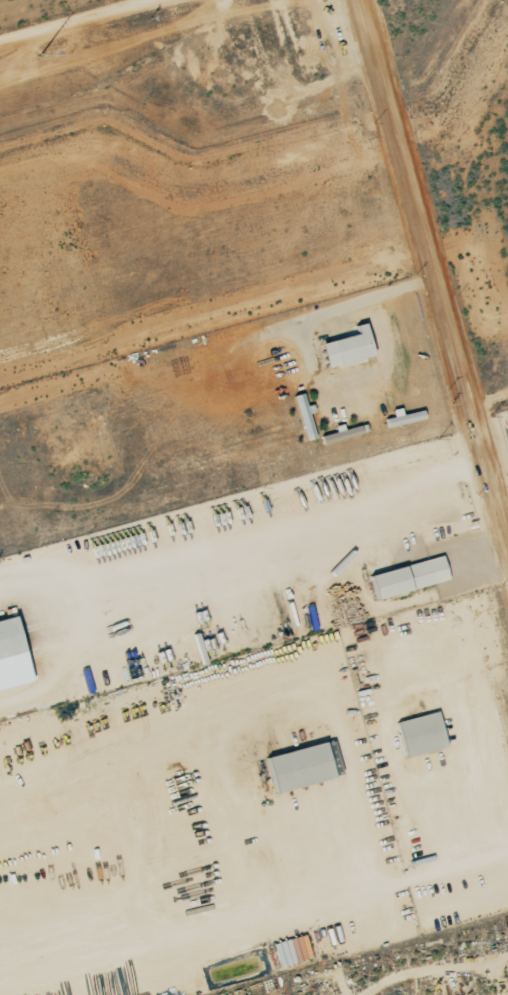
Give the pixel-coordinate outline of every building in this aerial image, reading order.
[(375,354),(367,321),(357,323),(359,332),(322,341),(328,365),(375,354)] [(317,437),(303,392),(295,394),(308,439),(317,437)] [(450,580),(445,556),(373,571),(378,596),(450,580)] [(27,650),(18,614),(0,619),(0,657),(27,650)] [(399,720),(407,756),(448,747),(439,710),(399,720)] [(269,755),(277,791),(336,777),(328,741),(269,755)]
